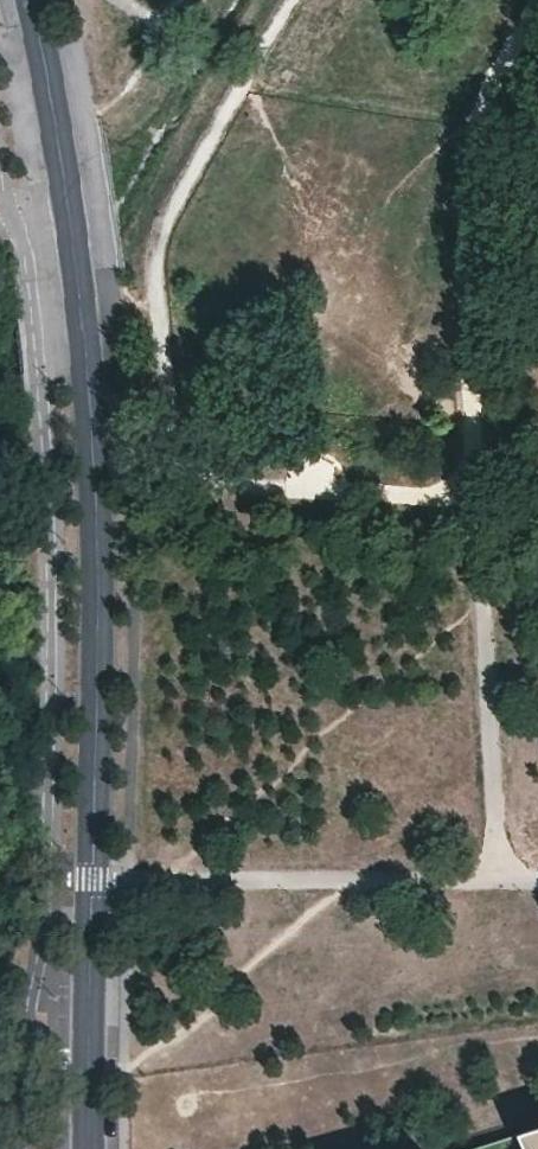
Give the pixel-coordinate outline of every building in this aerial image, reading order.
[(525,1132),(532,1148),(537,1148),(537,1127),(525,1132)]
